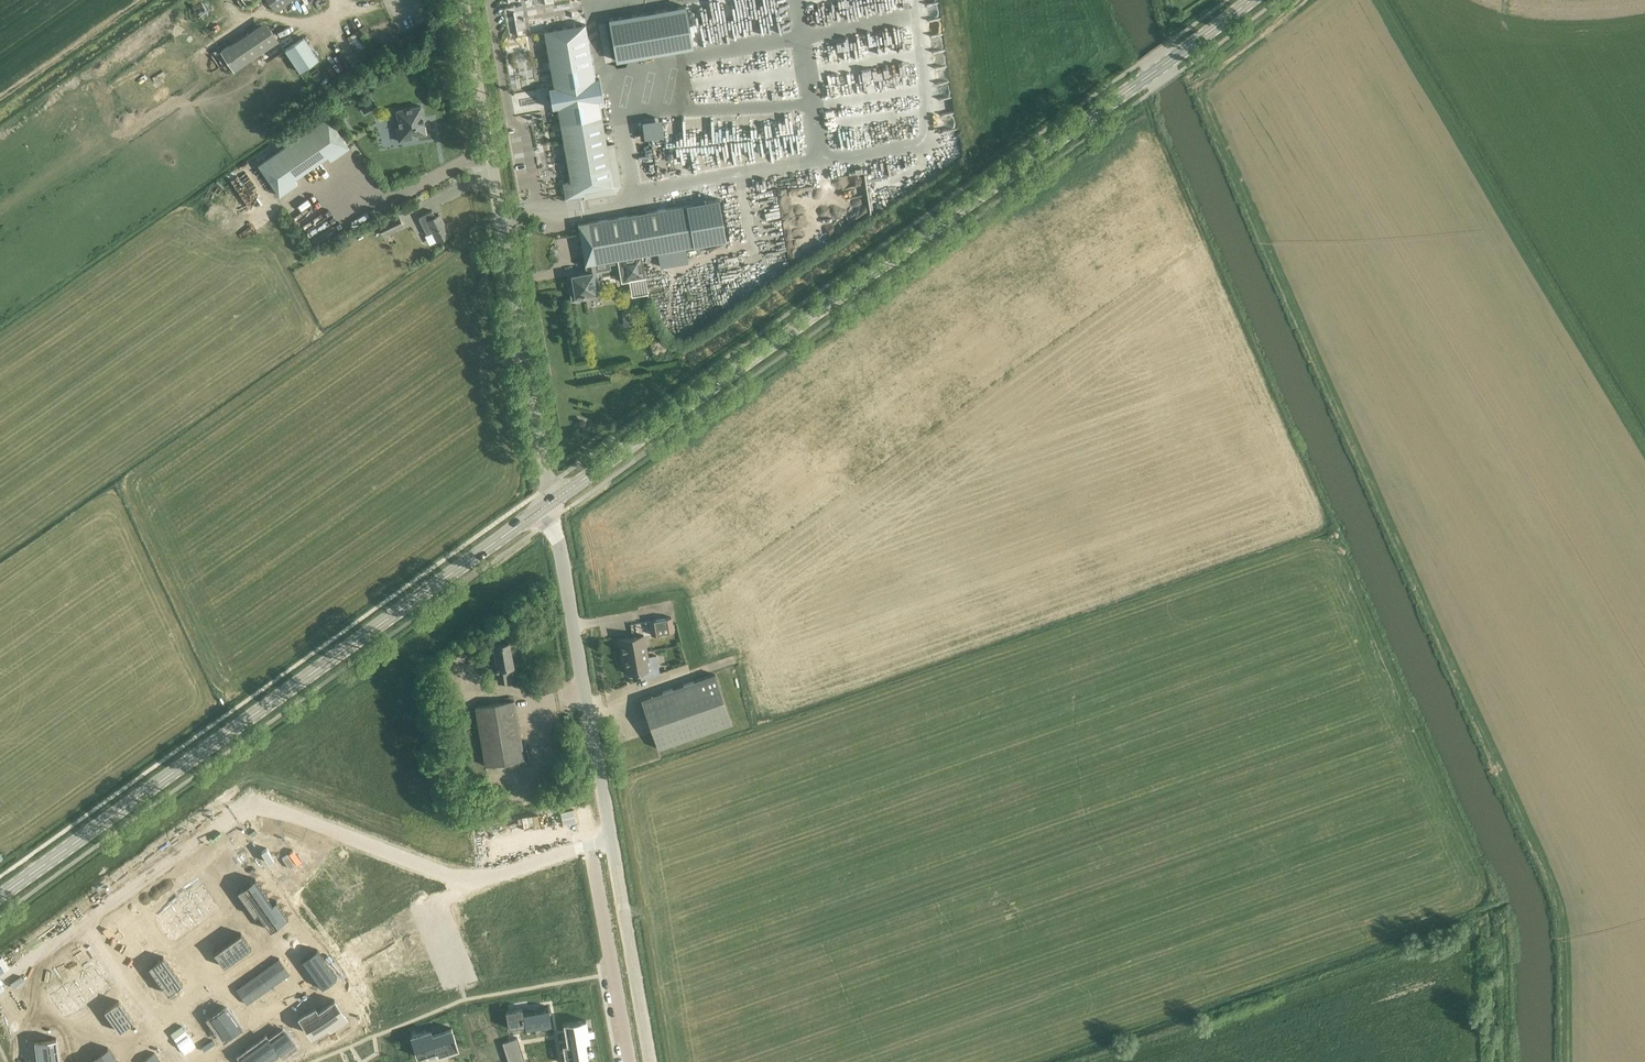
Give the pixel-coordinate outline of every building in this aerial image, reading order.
[(213,8),(207,0),(199,0),(193,5),(202,17),(213,8)] [(291,0),(268,0),(275,11),(291,0)] [(685,6),(609,19),(616,60),(692,47),(685,6)] [(209,22),(212,29),(222,25),(219,18),(209,22)] [(235,70),(282,42),(269,20),(222,49),(235,70)] [(562,183),(565,198),(583,195),(584,198),(615,193),(621,184),(614,143),(606,145),(599,100),(604,99),(603,97),(598,98),(595,83),(601,82),(600,80),(595,81),(585,23),(544,31),(554,87),(548,87),(549,89),(554,88),(557,106),(552,107),(552,108),(557,107),(570,181),(562,183)] [(359,30),(363,35),(368,32),(364,27),(359,30)] [(358,31),(347,37),(357,53),(367,46),(358,31)] [(303,37),(285,49),(300,72),(318,60),(303,37)] [(526,90),(527,107),(538,107),(538,90),(526,90)] [(426,133),(423,121),(421,106),(396,110),(399,126),(396,126),(399,141),(412,139),(411,136),(426,133)] [(328,156),(331,160),(349,148),(328,117),(258,165),(279,196),(297,183),(294,179),(328,156)] [(726,240),(718,198),(578,223),(585,265),(586,272),(593,271),(591,264),(618,259),(641,255),(658,252),(660,267),(687,262),(685,247),(726,240)] [(440,214),(435,217),(432,210),(418,217),(427,235),(433,232),(437,241),(450,235),(440,214)] [(383,235),(403,225),(398,216),(378,226),(383,235)] [(629,280),(632,295),(648,293),(641,255),(618,259),(622,282),(629,280)] [(586,272),(572,275),(574,286),(570,287),(572,300),(586,298),(585,294),(596,292),(594,280),(598,279),(597,272),(593,273),(593,271),(586,272)] [(649,621),(652,635),(673,631),(671,617),(649,621)] [(620,639),(623,656),(623,659),(625,659),(628,674),(639,672),(642,680),(660,673),(657,655),(647,657),(644,635),(620,639)] [(510,680),(508,667),(513,666),(509,642),(494,645),(497,667),(495,667),(498,682),(510,680)] [(715,674),(694,682),(641,700),(658,748),(732,723),(715,674)] [(475,707),(485,766),(524,759),(514,700),(475,707)] [(236,871),(213,887),(220,898),(243,881),(236,871)] [(255,878),(237,891),(243,899),(261,887),(255,878)] [(201,885),(193,890),(198,896),(208,911),(210,910),(214,907),(216,905),(201,885)] [(261,887),(243,899),(249,907),(267,895),(261,887)] [(267,895),(249,907),(255,916),(259,913),(272,903),(267,895)] [(198,896),(185,906),(195,920),(199,917),(208,911),(198,896)] [(272,903),(259,913),(264,921),(282,909),(276,900),(272,903)] [(178,901),(165,910),(176,925),(189,916),(178,901)] [(282,909),(264,921),(270,930),(288,917),(282,909)] [(165,910),(158,916),(172,936),(180,931),(176,925),(165,910)] [(241,933),(234,938),(244,952),(251,947),(241,933)] [(307,937),(290,949),(294,954),(295,957),(299,962),(301,961),(301,960),(316,950),(312,944),(311,942),(307,937)] [(234,938),(227,942),(238,957),(244,952),(234,938)] [(227,942),(221,947),(231,961),(238,957),(227,942)] [(221,947),(214,952),(224,966),(231,961),(221,947)] [(316,950),(301,960),(306,968),(321,957),(323,956),(317,949),(316,950)] [(163,956),(149,966),(154,973),(168,963),(163,956)] [(321,957),(306,968),(311,974),(326,964),(321,957)] [(279,958),(258,973),(263,981),(285,966),(279,958)] [(168,963),(154,973),(158,980),(173,970),(168,963)] [(93,964),(85,970),(89,976),(90,976),(100,990),(108,984),(103,978),(93,964)] [(326,964),(311,974),(316,981),(331,970),(326,964)] [(285,966),(263,981),(268,989),(288,975),(290,973),(285,966)] [(331,970),(316,981),(321,988),(337,977),(332,969),(331,970)] [(173,970),(158,980),(163,987),(178,976),(173,970)] [(258,973),(236,989),(241,996),(263,981),(258,973)] [(89,976),(77,985),(87,999),(100,990),(90,976),(89,976)] [(178,976),(163,987),(168,994),(183,983),(178,976)] [(70,980),(57,990),(68,1004),(75,999),(80,995),(70,980)] [(263,981),(241,996),(247,1004),(249,1003),(268,989),(263,981)] [(57,990),(49,995),(64,1016),(72,1010),(68,1004),(57,990)] [(335,999),(326,1005),(339,1023),(347,1017),(335,999)] [(119,1000),(104,1010),(110,1018),(124,1007),(119,1000)] [(318,1011),(328,1025),(331,1029),(339,1023),(326,1005),(318,1011)] [(225,1006),(209,1018),(214,1025),(229,1014),(229,1015),(231,1014),(225,1006)] [(124,1007),(110,1018),(114,1024),(129,1014),(124,1007)] [(315,1007),(307,1013),(320,1031),(328,1025),(318,1011),(315,1007)] [(522,1007),(514,1009),(517,1026),(525,1025),(523,1011),(522,1007)] [(548,1007),(539,1008),(540,1010),(543,1027),(549,1026),(552,1026),(548,1007)] [(514,1009),(505,1010),(508,1027),(517,1026),(514,1009)] [(523,1011),(525,1025),(526,1030),(528,1030),(528,1029),(535,1028),(532,1011),(531,1009),(523,1011)] [(532,1011),(535,1028),(543,1027),(540,1010),(532,1011)] [(307,1013),(299,1020),(311,1037),(320,1031),(307,1013)] [(129,1014),(114,1024),(120,1032),(134,1021),(129,1014)] [(229,1014),(214,1025),(219,1032),(234,1021),(229,1015),(229,1014)] [(234,1021),(219,1032),(224,1039),(239,1028),(240,1027),(235,1020),(234,1021)] [(586,1020),(565,1024),(566,1034),(588,1030),(586,1020)] [(35,1024),(31,1025),(32,1033),(33,1041),(35,1041),(56,1038),(59,1037),(63,1037),(61,1029),(60,1021),(56,1021),(52,1022),(48,1023),(44,1023),(40,1024),(35,1024)] [(224,1039),(220,1041),(228,1052),(247,1038),(239,1028),(224,1039)] [(452,1028),(442,1031),(449,1052),(459,1049),(452,1028)] [(431,1030),(421,1033),(428,1054),(438,1051),(432,1034),(431,1030)] [(588,1030),(566,1034),(568,1044),(585,1041),(590,1041),(588,1030)] [(282,1034),(278,1038),(288,1053),(295,1048),(284,1031),(281,1033),(282,1034)] [(432,1034),(438,1051),(439,1055),(449,1052),(442,1031),(432,1034)] [(421,1033),(411,1037),(418,1057),(428,1054),(421,1033)] [(267,1037),(260,1043),(261,1044),(272,1059),(279,1054),(270,1041),(267,1037)] [(56,1038),(35,1041),(36,1051),(57,1048),(56,1038)] [(270,1041),(279,1054),(281,1058),(288,1053),(278,1038),(273,1041),(272,1039),(270,1041)] [(502,1043),(509,1061),(525,1061),(518,1038),(502,1043)] [(568,1044),(564,1045),(565,1055),(587,1051),(585,1041),(568,1044)] [(254,1049),(264,1061),(267,1061),(272,1059),(261,1044),(254,1049)] [(101,1052),(108,1061),(117,1061),(118,1061),(108,1047),(101,1052)] [(57,1048),(36,1051),(37,1060),(59,1058),(57,1048)] [(248,1053),(254,1061),(264,1061),(254,1049),(248,1053)] [(565,1055),(567,1061),(586,1061),(589,1061),(587,1051),(565,1055)] [(94,1057),(98,1061),(108,1061),(101,1052),(94,1057)] [(147,1058),(150,1061),(161,1061),(155,1052),(147,1058)] [(239,1057),(243,1061),(254,1061),(248,1053),(247,1052),(239,1057)]
